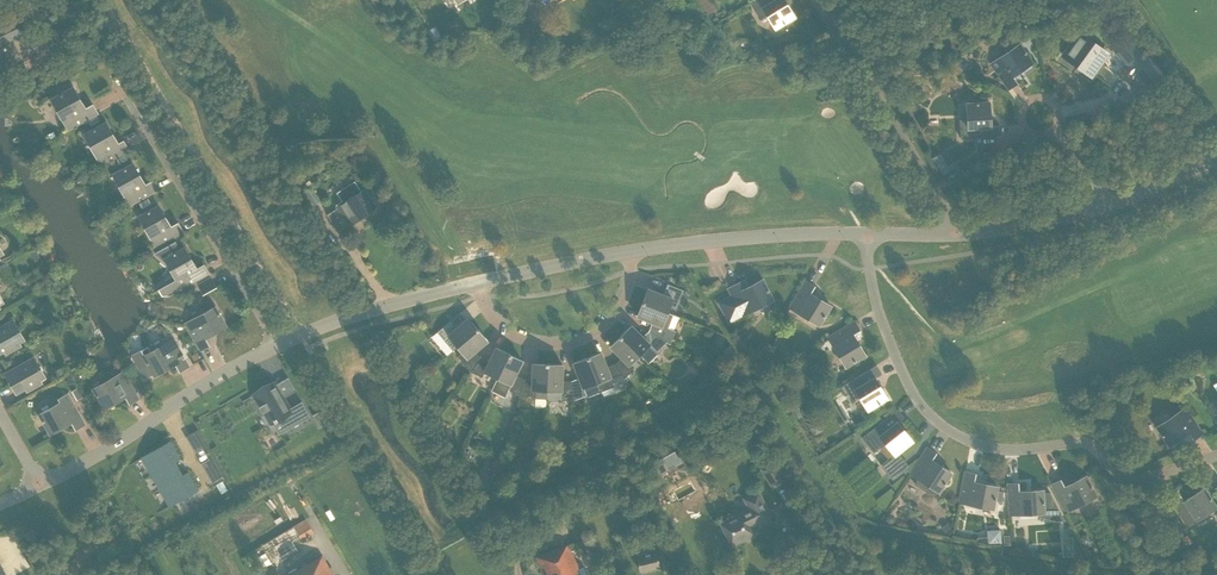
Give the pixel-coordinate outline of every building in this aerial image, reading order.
[(537,0),(535,1),(539,10),(555,1),(554,0),(537,0)] [(751,3),(751,4),(752,3),(761,18),(767,14),(776,29),(795,17),(785,0),(756,0),(751,3)] [(1091,75),(1107,53),(1080,33),(1064,56),(1091,75)] [(1133,40),(1118,53),(1146,86),(1161,73),(1133,40)] [(548,57),(541,43),(533,47),(540,61),(548,57)] [(1013,76),(1033,62),(1020,44),(991,64),(1009,89),(1017,83),(1013,76)] [(79,96),(74,87),(52,99),(69,129),(98,113),(93,104),(84,109),(77,97),(79,96)] [(991,126),(990,101),(967,103),(968,119),(960,120),(961,138),(1000,136),(999,125),(991,126)] [(96,115),(88,120),(91,125),(99,120),(96,115)] [(111,131),(106,122),(85,134),(102,165),(129,149),(124,141),(117,144),(110,132),(111,131)] [(125,154),(117,159),(119,163),(127,159),(125,154)] [(943,159),(936,163),(943,176),(956,168),(953,163),(948,166),(943,159)] [(993,160),(981,163),(983,169),(994,166),(993,160)] [(113,174),(130,204),(157,189),(152,180),(145,184),(133,163),(113,174)] [(968,169),(963,172),(966,178),(972,174),(968,169)] [(376,196),(370,185),(362,191),(355,181),(343,188),(349,198),(337,206),(338,207),(327,214),(338,231),(349,224),(350,225),(378,207),(373,198),(376,196)] [(310,184),(303,189),(314,205),(321,201),(310,184)] [(148,198),(140,203),(142,208),(150,203),(148,198)] [(159,205),(139,216),(156,246),(183,231),(178,222),(171,226),(159,205)] [(171,294),(209,273),(204,264),(197,268),(185,247),(181,249),(176,241),(155,252),(165,258),(177,279),(160,289),(164,295),(171,294)] [(1,275),(11,269),(7,262),(0,266),(0,273),(1,275)] [(216,286),(211,277),(199,284),(204,293),(216,286)] [(748,287),(745,280),(729,288),(732,294),(718,302),(729,323),(743,315),(774,299),(763,279),(748,287)] [(815,286),(806,281),(790,307),(820,325),(831,305),(810,293),(815,286)] [(671,305),(677,307),(683,290),(668,283),(663,295),(649,289),(643,302),(668,312),(671,305)] [(649,330),(663,340),(666,342),(670,344),(675,331),(668,328),(674,314),(668,312),(643,302),(638,316),(653,322),(649,330)] [(206,338),(227,326),(216,306),(186,323),(201,350),(210,345),(206,338)] [(457,328),(450,321),(438,332),(453,350),(478,329),(469,318),(457,328)] [(0,327),(0,353),(9,348),(11,351),(21,345),(19,342),(24,339),(13,320),(0,327)] [(860,330),(855,321),(828,337),(846,367),(866,355),(853,334),(860,330)] [(621,336),(640,355),(648,363),(659,352),(657,351),(666,342),(663,340),(649,330),(643,337),(632,325),(621,336)] [(488,340),(478,329),(453,350),(458,346),(463,352),(458,356),(471,371),(481,358),(475,351),(488,340)] [(621,336),(611,346),(622,357),(616,364),(625,378),(634,369),(630,365),(640,355),(621,336)] [(746,348),(738,336),(732,340),(740,352),(746,348)] [(153,373),(155,376),(176,364),(180,371),(189,366),(174,339),(151,352),(148,346),(132,355),(145,378),(153,373)] [(510,354),(497,347),(489,362),(481,358),(471,371),(482,377),(485,371),(498,378),(510,354)] [(197,352),(191,356),(194,360),(200,357),(197,352)] [(601,352),(588,357),(600,389),(614,384),(613,382),(625,378),(616,364),(607,367),(601,352)] [(523,360),(510,354),(498,378),(492,390),(506,396),(509,390),(520,395),(524,379),(516,375),(523,360)] [(11,357),(5,360),(8,367),(13,365),(14,361),(11,357)] [(34,357),(6,373),(17,393),(30,385),(31,388),(42,383),(40,380),(45,377),(34,357)] [(574,398),(586,393),(587,395),(600,389),(588,357),(574,363),(580,377),(571,381),(574,398)] [(533,379),(524,379),(520,395),(536,396),(536,398),(547,398),(547,390),(548,364),(534,363),(533,379)] [(547,390),(547,398),(547,400),(561,401),(561,397),(574,398),(571,381),(562,380),(563,364),(548,364),(547,390)] [(875,377),(882,373),(877,365),(843,385),(844,385),(853,400),(860,396),(868,410),(888,398),(875,377)] [(94,388),(105,408),(126,396),(130,404),(139,399),(124,372),(94,388)] [(255,394),(262,405),(260,406),(263,412),(265,411),(271,422),(281,417),(288,429),(310,416),(302,402),(289,409),(280,392),(276,393),(272,385),(255,394)] [(72,422),(76,429),(85,424),(68,394),(59,399),(61,402),(40,414),(51,434),(72,422)] [(1186,408),(1157,426),(1169,446),(1190,432),(1194,439),(1203,433),(1186,408)] [(904,417),(898,409),(862,437),(874,452),(885,442),(895,454),(896,455),(913,441),(898,422),(904,417)] [(318,412),(313,415),(319,426),(324,423),(318,412)] [(171,441),(143,456),(171,505),(199,489),(189,472),(183,475),(175,461),(181,458),(171,441)] [(927,447),(911,473),(918,478),(914,483),(936,497),(940,492),(952,473),(932,459),(936,453),(927,447)] [(680,458),(677,459),(674,454),(654,465),(660,477),(667,473),(668,476),(684,467),(680,458)] [(897,457),(896,455),(895,454),(881,464),(893,480),(910,467),(901,455),(897,457)] [(212,456),(201,462),(208,474),(219,467),(212,456)] [(966,472),(960,502),(994,509),(996,500),(1001,501),(1003,491),(998,490),(998,486),(974,481),(976,474),(966,472)] [(1065,487),(1061,480),(1052,484),(1066,512),(1097,496),(1086,475),(1065,487)] [(1019,491),(1018,483),(1008,484),(1010,515),(1039,513),(1051,517),(1063,517),(1051,493),(1044,493),(1043,490),(1019,491)] [(1184,501),(1179,494),(1171,500),(1188,526),(1216,507),(1204,488),(1184,501)] [(604,507),(619,500),(614,490),(599,498),(604,507)] [(750,525),(770,516),(758,492),(746,499),(751,509),(722,523),(724,526),(723,527),(724,530),(726,530),(729,537),(729,539),(730,541),(731,542),(733,544),(735,543),(737,544),(742,541),(742,540),(754,534),(750,525)] [(314,531),(306,519),(262,545),(274,565),(298,550),(293,543),(303,537),(303,538),(314,531)] [(947,523),(941,528),(945,532),(951,528),(947,523)] [(630,545),(647,541),(645,533),(628,537),(630,545)] [(640,571),(660,566),(656,552),(651,553),(649,542),(635,545),(637,556),(640,571)] [(570,545),(560,550),(559,548),(537,557),(545,574),(583,574),(570,545)] [(322,555),(289,574),(334,574),(322,555)] [(275,567),(261,574),(280,574),(275,567)]
